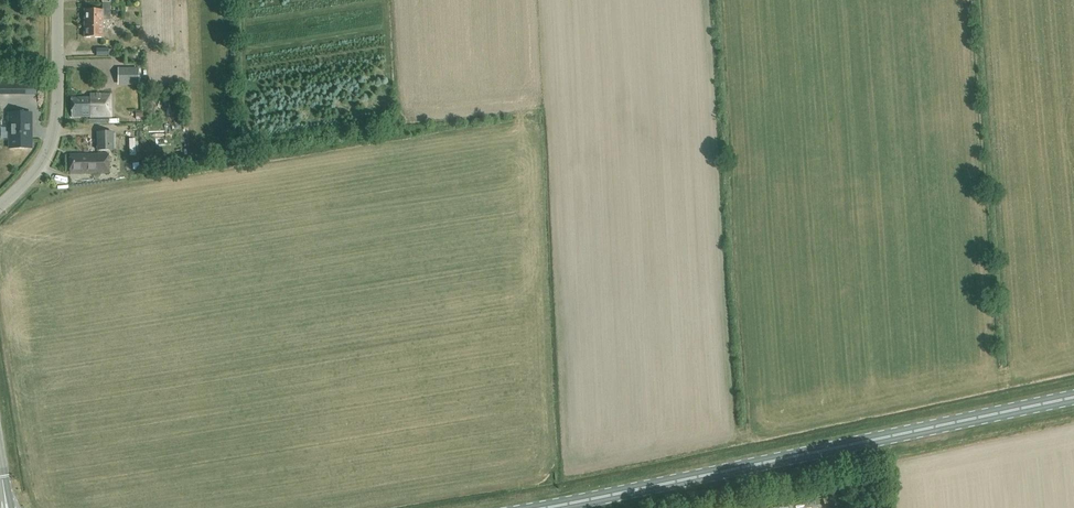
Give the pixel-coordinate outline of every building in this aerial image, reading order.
[(84,9),(84,37),(102,38),(102,20),(110,20),(110,3),(102,3),(102,9),(84,9)] [(108,55),(108,57),(114,56),(114,49),(108,49),(108,48),(96,48),(96,55),(108,55)] [(139,67),(117,67),(117,76),(117,85),(126,85),(138,85),(139,74),(139,67)] [(23,95),(36,95),(36,89),(36,80),(0,80),(0,95),(23,95)] [(71,98),(71,117),(111,116),(110,94),(90,94),(90,98),(71,98)] [(157,97),(158,115),(172,114),(171,96),(157,97)] [(32,111),(7,112),(8,149),(10,149),(32,148),(32,111)] [(97,132),(97,150),(113,149),(112,132),(97,132)] [(69,173),(98,173),(109,172),(108,154),(97,154),(69,155),(69,173)]
